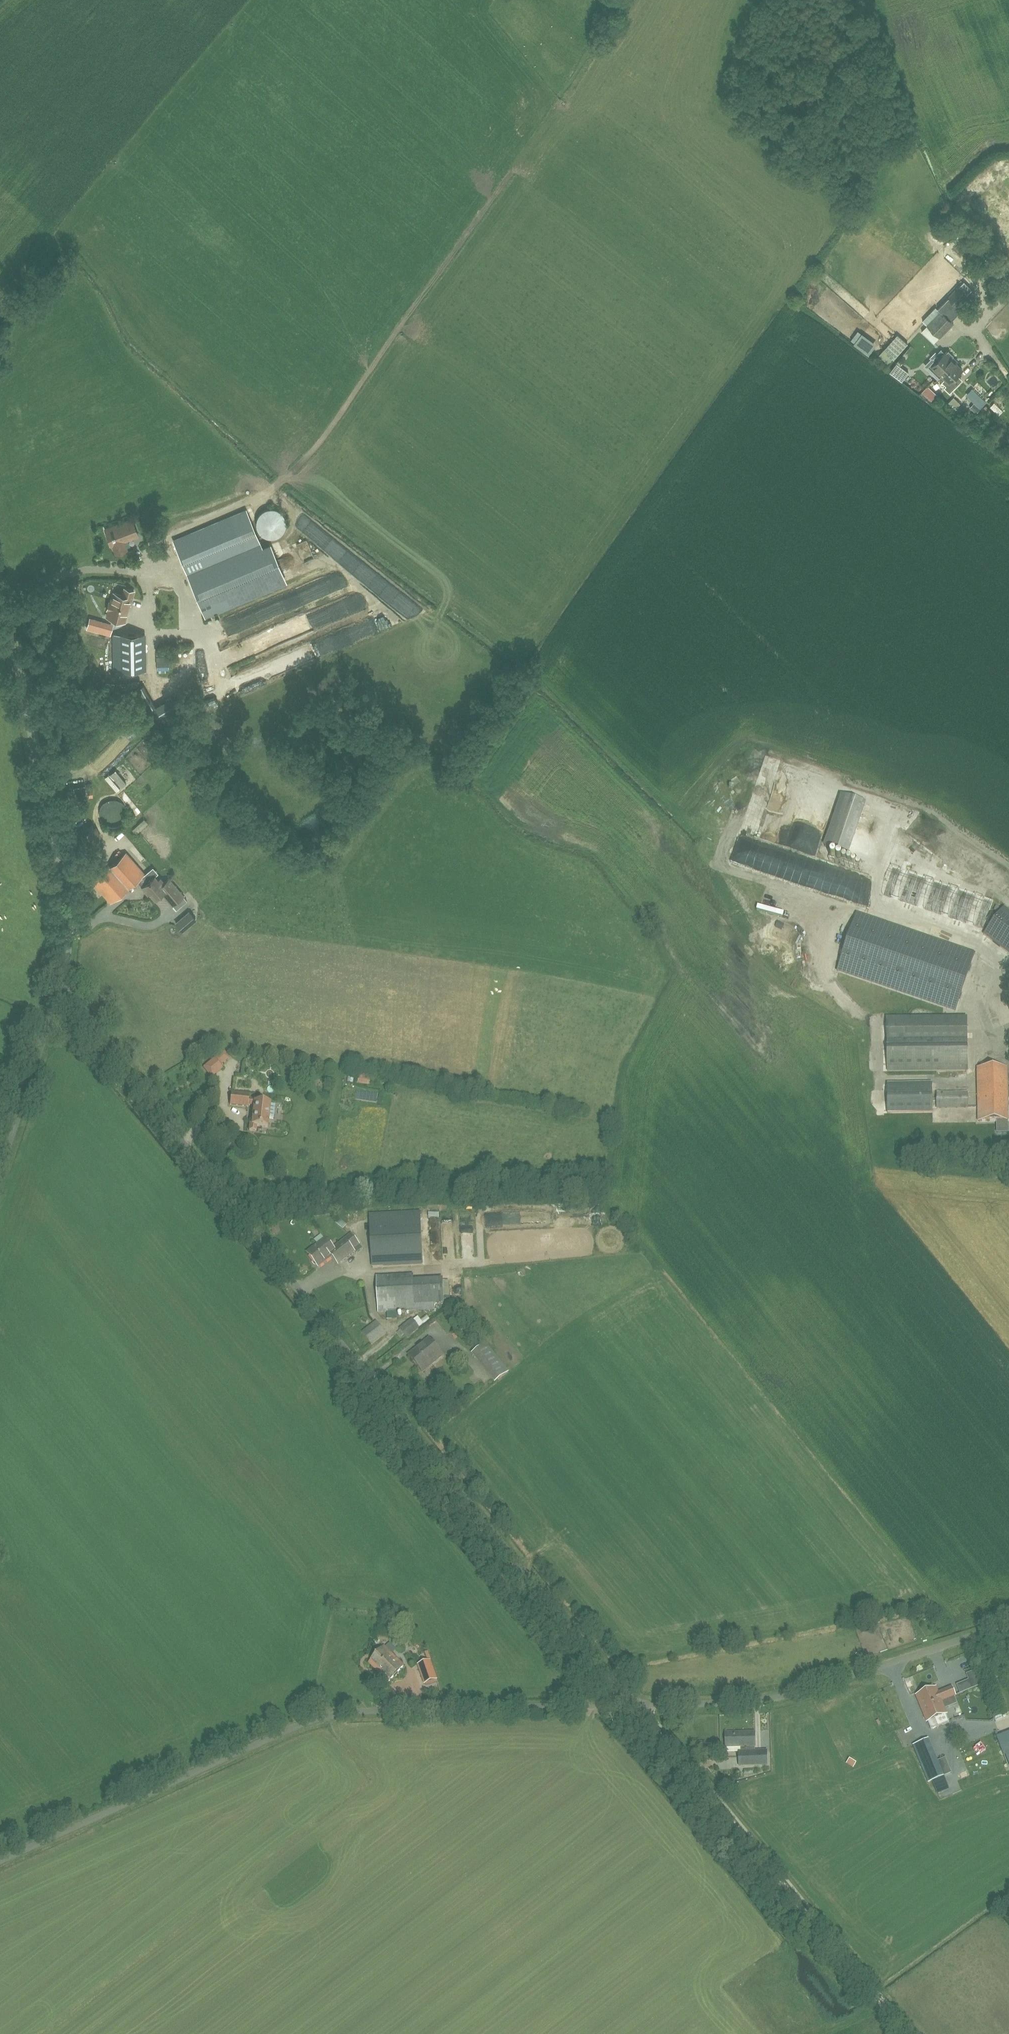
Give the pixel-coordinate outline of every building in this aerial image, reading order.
[(1002,180),(993,188),(995,190),(1000,195),(1005,200),(1008,196),(1008,177),(1004,182),(1002,180)] [(963,309),(958,304),(968,294),(967,293),(959,285),(938,308),(941,312),(943,310),(952,320),(963,309)] [(943,310),(941,312),(928,324),(940,336),(955,322),(952,320),(943,310)] [(895,360),(909,344),(899,334),(879,356),(888,364),(893,359),(895,360)] [(939,378),(942,375),(947,370),(949,370),(951,369),(948,366),(948,363),(953,358),(941,347),(937,351),(935,350),(929,357),(931,358),(924,364),(939,378)] [(947,370),(942,375),(946,378),(942,382),(946,386),(945,387),(950,393),(956,387),(951,382),(963,370),(952,360),(953,358),(948,363),(948,366),(951,369),(949,370),(947,370)] [(931,403),(938,397),(930,388),(923,394),(931,403)] [(972,388),(966,394),(978,406),(984,400),(972,388)] [(269,508),(266,509),(262,511),(261,512),(258,516),(257,518),(256,521),(256,524),(257,527),(258,530),(260,532),(262,535),(264,536),(267,537),(270,538),(273,538),(276,537),(278,536),(280,534),(282,532),(285,528),(286,525),(286,522),(285,519),(284,516),(282,514),(280,512),(278,510),(276,509),(273,508),(269,508)] [(261,545),(246,510),(174,541),(205,616),(286,582),(269,541),(261,545)] [(134,518),(107,528),(113,545),(114,544),(117,553),(128,549),(126,540),(140,535),(134,518)] [(145,537),(148,544),(157,541),(154,534),(145,537)] [(351,568),(368,579),(374,568),(358,557),(351,568)] [(113,593),(110,603),(109,603),(107,609),(109,610),(107,617),(125,622),(129,604),(130,605),(134,591),(124,589),(122,596),(113,593)] [(194,627),(203,626),(202,615),(193,616),(194,627)] [(88,629),(102,633),(105,622),(89,618),(87,626),(86,628),(88,629)] [(119,671),(146,670),(146,633),(118,633),(119,671)] [(127,731),(113,748),(120,754),(134,737),(127,731)] [(92,770),(93,775),(101,773),(100,767),(92,770)] [(75,795),(86,793),(85,785),(74,787),(75,795)] [(867,800),(842,792),(823,843),(849,851),(867,800)] [(116,823),(128,808),(114,796),(102,811),(116,823)] [(86,850),(103,840),(92,822),(75,832),(86,850)] [(132,828),(139,834),(144,829),(138,823),(132,828)] [(158,880),(155,876),(149,881),(143,874),(144,873),(127,852),(93,881),(111,902),(137,880),(142,886),(142,887),(148,893),(150,892),(155,898),(162,892),(166,889),(158,880)] [(993,900),(892,866),(882,896),(983,930),(993,900)] [(162,892),(177,909),(187,900),(169,879),(164,883),(160,878),(158,880),(166,889),(162,892)] [(1008,954),(1008,912),(1004,908),(984,935),(1008,954)] [(176,923),(183,930),(196,919),(189,912),(176,923)] [(955,1011),(974,954),(857,914),(837,971),(955,1011)] [(889,1071),(969,1070),(967,1024),(887,1025),(889,1071)] [(224,1050),(203,1067),(211,1078),(223,1069),(220,1066),(230,1058),(224,1050)] [(1008,1120),(1008,1097),(1008,1068),(978,1069),(980,1121),(1008,1120)] [(358,1084),(367,1086),(370,1077),(361,1075),(358,1084)] [(932,1113),(932,1087),(932,1082),(887,1083),(887,1088),(887,1113),(932,1113)] [(937,1108),(968,1107),(968,1092),(937,1092),(937,1108)] [(249,1095),(231,1093),(230,1105),(248,1107),(248,1105),(254,1106),(252,1120),(250,1120),(249,1131),(256,1131),(257,1126),(268,1128),(270,1104),(260,1103),(261,1101),(249,1099),(249,1095)] [(585,1212),(584,1222),(600,1223),(600,1212),(585,1212)] [(370,1220),(373,1267),(423,1265),(420,1217),(370,1220)] [(314,1265),(317,1265),(318,1267),(335,1254),(341,1262),(355,1251),(353,1249),(359,1244),(352,1234),(334,1248),(326,1239),(308,1253),(312,1259),(312,1262),(314,1265)] [(443,1276),(376,1280),(378,1313),(387,1312),(387,1320),(397,1319),(397,1311),(415,1310),(415,1304),(445,1302),(443,1276)] [(411,1319),(399,1329),(407,1338),(419,1328),(411,1319)] [(376,1322),(362,1333),(371,1345),(386,1334),(376,1322)] [(455,1339),(468,1330),(463,1323),(450,1332),(455,1339)] [(423,1372),(443,1355),(429,1338),(409,1355),(423,1372)] [(495,1382),(508,1372),(486,1344),(473,1354),(495,1382)] [(388,1681),(404,1666),(385,1647),(369,1662),(388,1681)] [(424,1684),(425,1684),(438,1680),(431,1660),(417,1665),(424,1684)] [(974,1671),(967,1674),(969,1680),(973,1688),(980,1685),(974,1671)] [(917,1696),(922,1708),(941,1701),(955,1695),(952,1688),(938,1694),(936,1688),(934,1689),(933,1686),(925,1689),(926,1692),(917,1696)] [(934,1721),(935,1719),(946,1714),(941,1701),(922,1708),(928,1722),(931,1729),(936,1727),(934,1721)] [(739,1766),(767,1765),(767,1751),(755,1752),(755,1733),(725,1734),(726,1747),(741,1746),(741,1752),(739,1752),(739,1766)] [(929,1783),(944,1777),(929,1739),(913,1745),(929,1783)] [(945,1779),(934,1783),(939,1797),(950,1793),(945,1779)]
